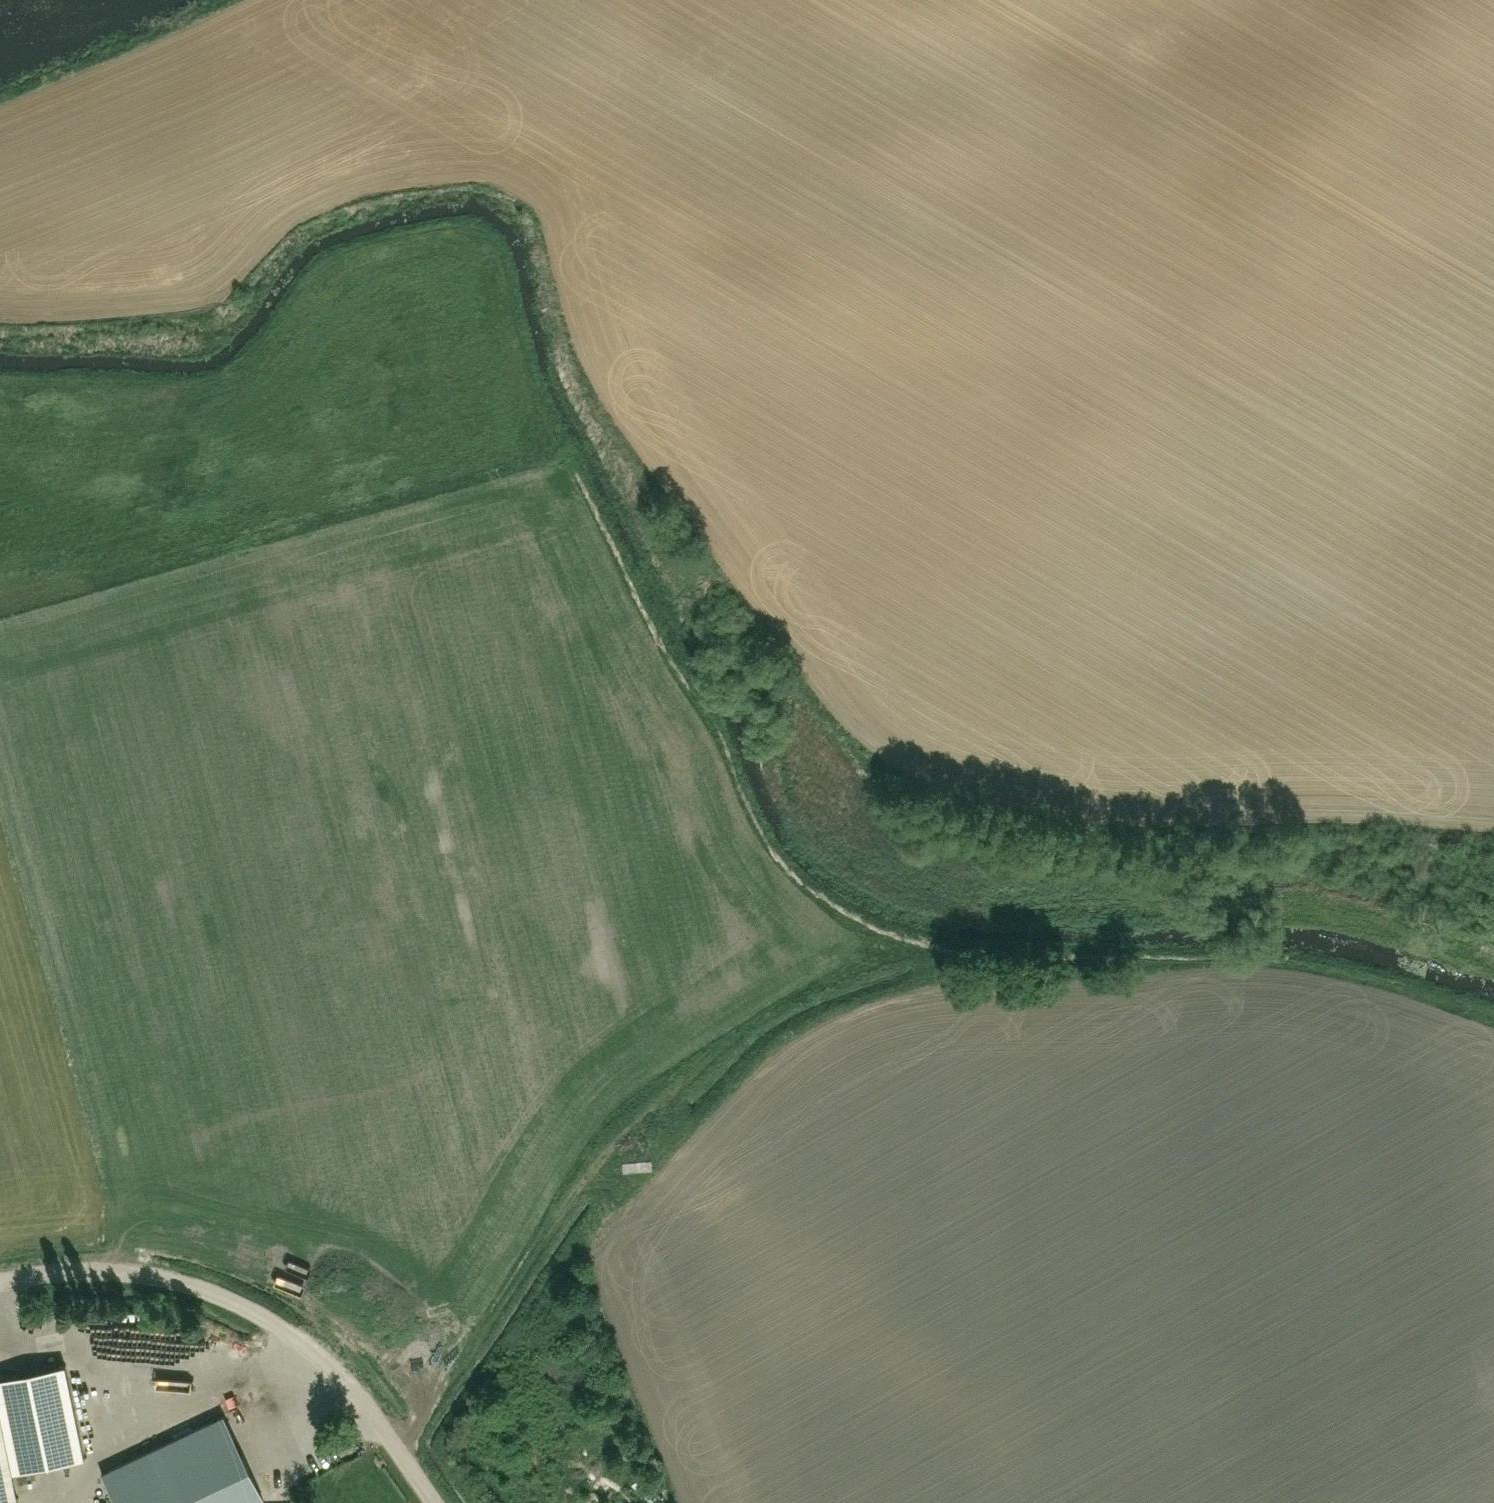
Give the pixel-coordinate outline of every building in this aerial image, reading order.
[(16,1471),(89,1458),(71,1363),(0,1376),(0,1500),(21,1496),(16,1471)] [(264,1500),(224,1415),(102,1473),(116,1502),(257,1502),(264,1500)]
